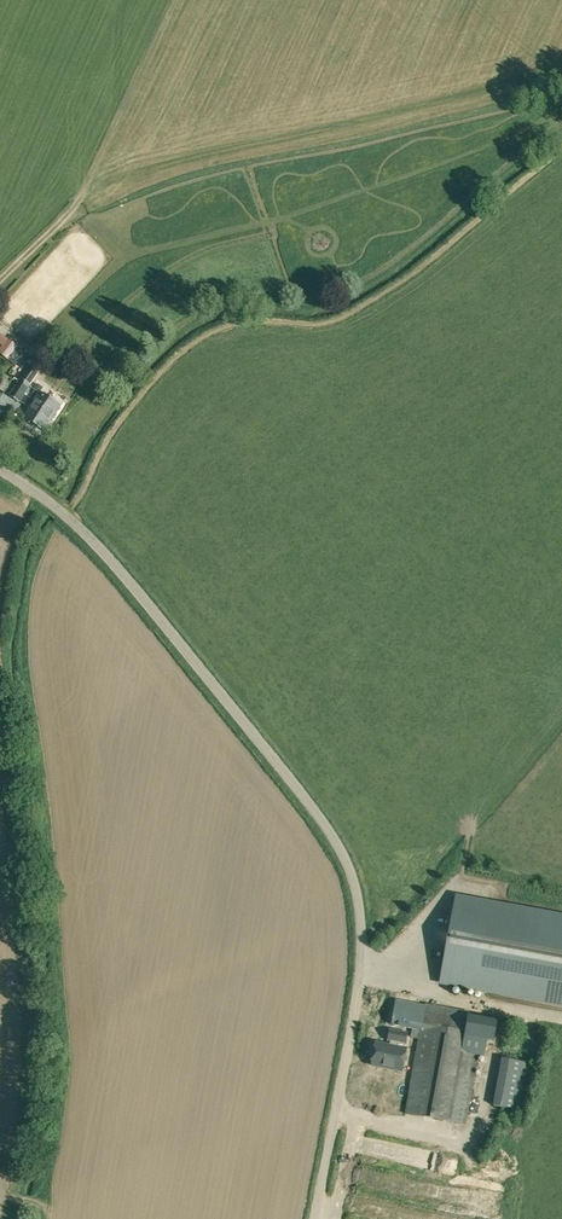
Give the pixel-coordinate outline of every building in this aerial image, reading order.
[(2,346),(0,349),(0,354),(8,360),(13,354),(2,346)] [(12,358),(20,364),(29,352),(22,346),(12,358)] [(30,385),(29,385),(40,370),(31,363),(20,379),(9,396),(19,403),(30,385)] [(29,409),(30,409),(25,418),(43,429),(50,418),(52,418),(60,406),(40,392),(29,409)] [(64,401),(58,410),(64,415),(70,406),(64,401)] [(440,982),(561,1004),(561,917),(455,897),(440,982)] [(473,1076),(477,1056),(484,1057),(487,1040),(493,1041),(494,1036),(497,1021),(479,1017),(468,1015),(469,1012),(439,1006),(425,1004),(425,1006),(396,1000),(391,1025),(413,1028),(411,1037),(419,1039),(405,1113),(452,1122),(465,1124),(471,1087),(474,1076),(473,1076)] [(403,1033),(386,1030),(384,1039),(387,1040),(386,1045),(372,1042),(368,1065),(398,1070),(402,1048),(399,1047),(400,1043),(401,1043),(403,1033)] [(494,1105),(517,1109),(525,1063),(502,1059),(494,1105)] [(453,1130),(453,1142),(468,1142),(468,1130),(453,1130)]
